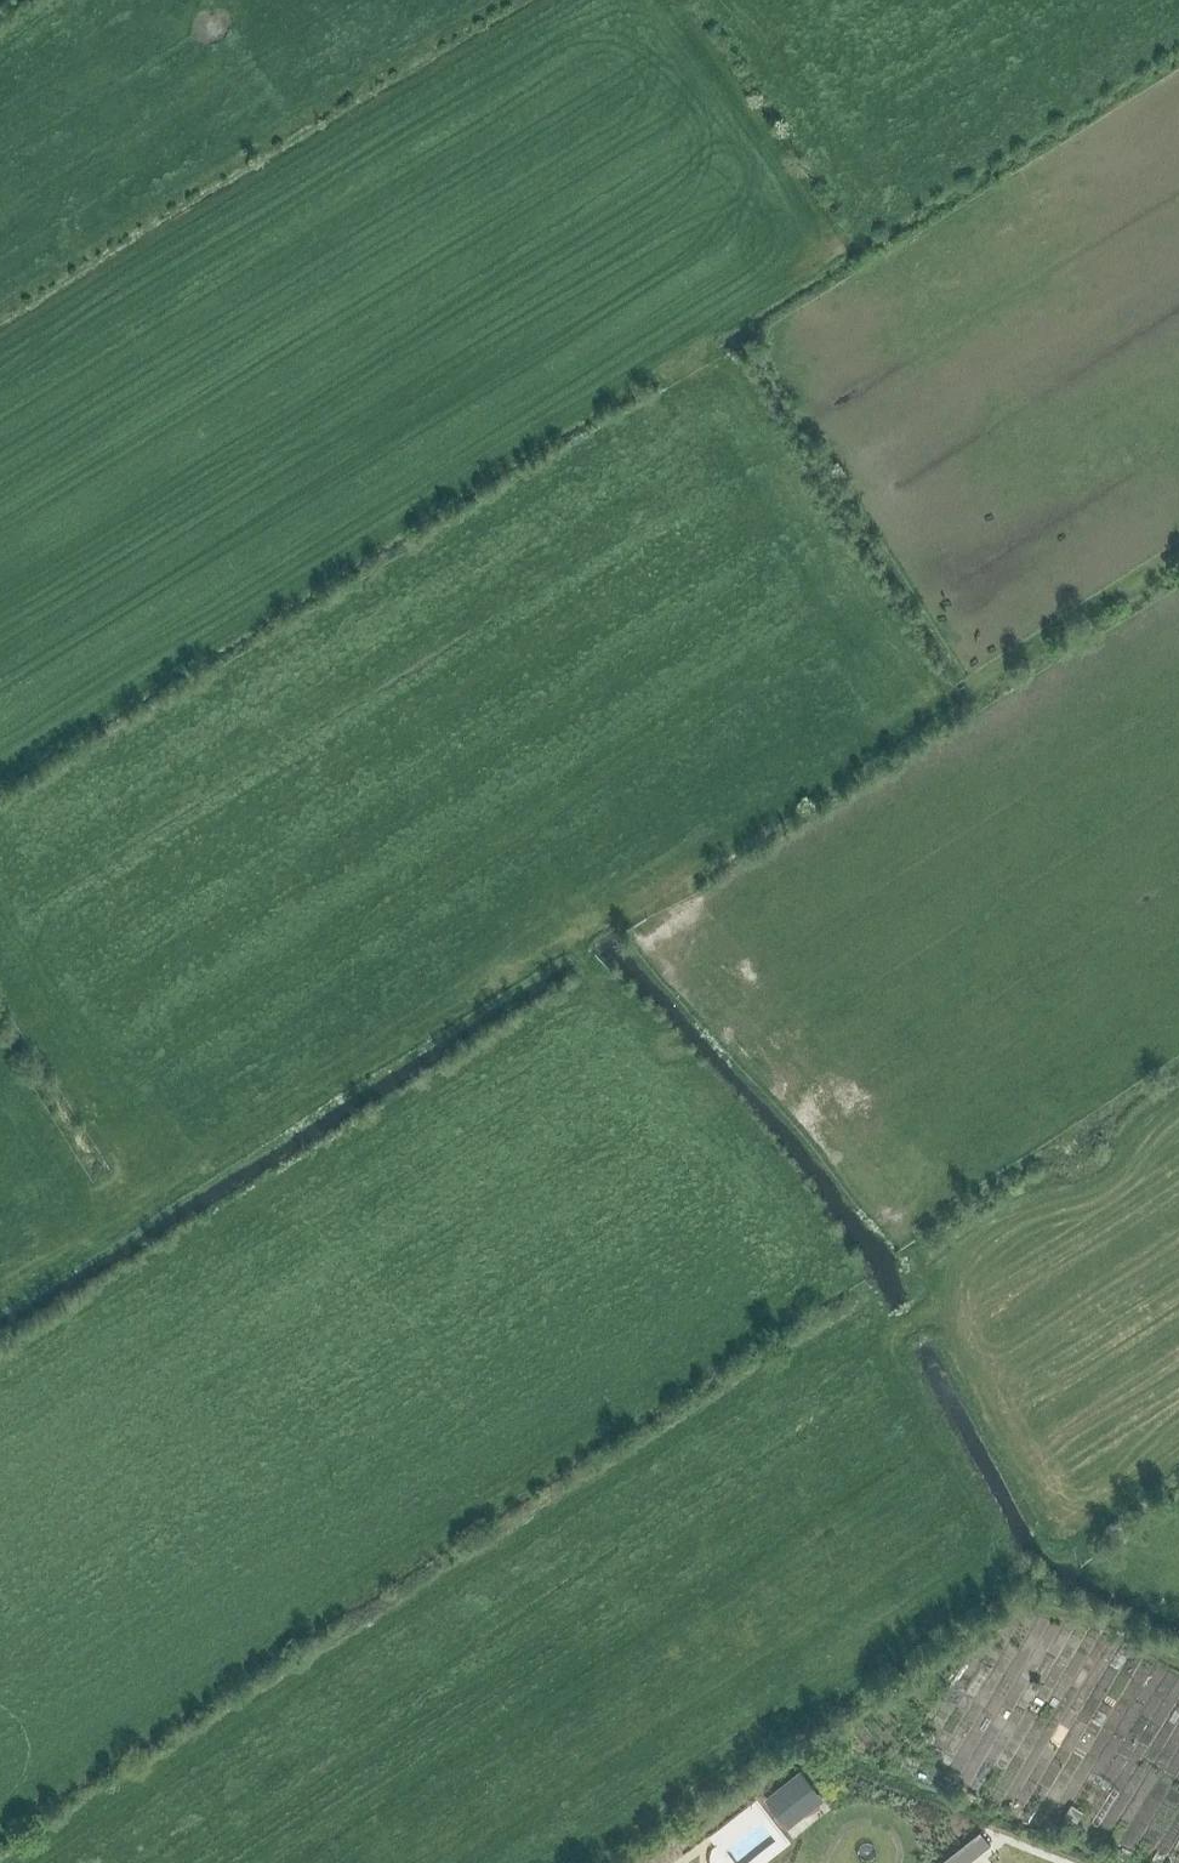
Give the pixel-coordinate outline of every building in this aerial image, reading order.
[(801,1773),(779,1790),(792,1807),(814,1790),(801,1773)] [(941,1862),(969,1862),(991,1845),(981,1832),(941,1862)]
